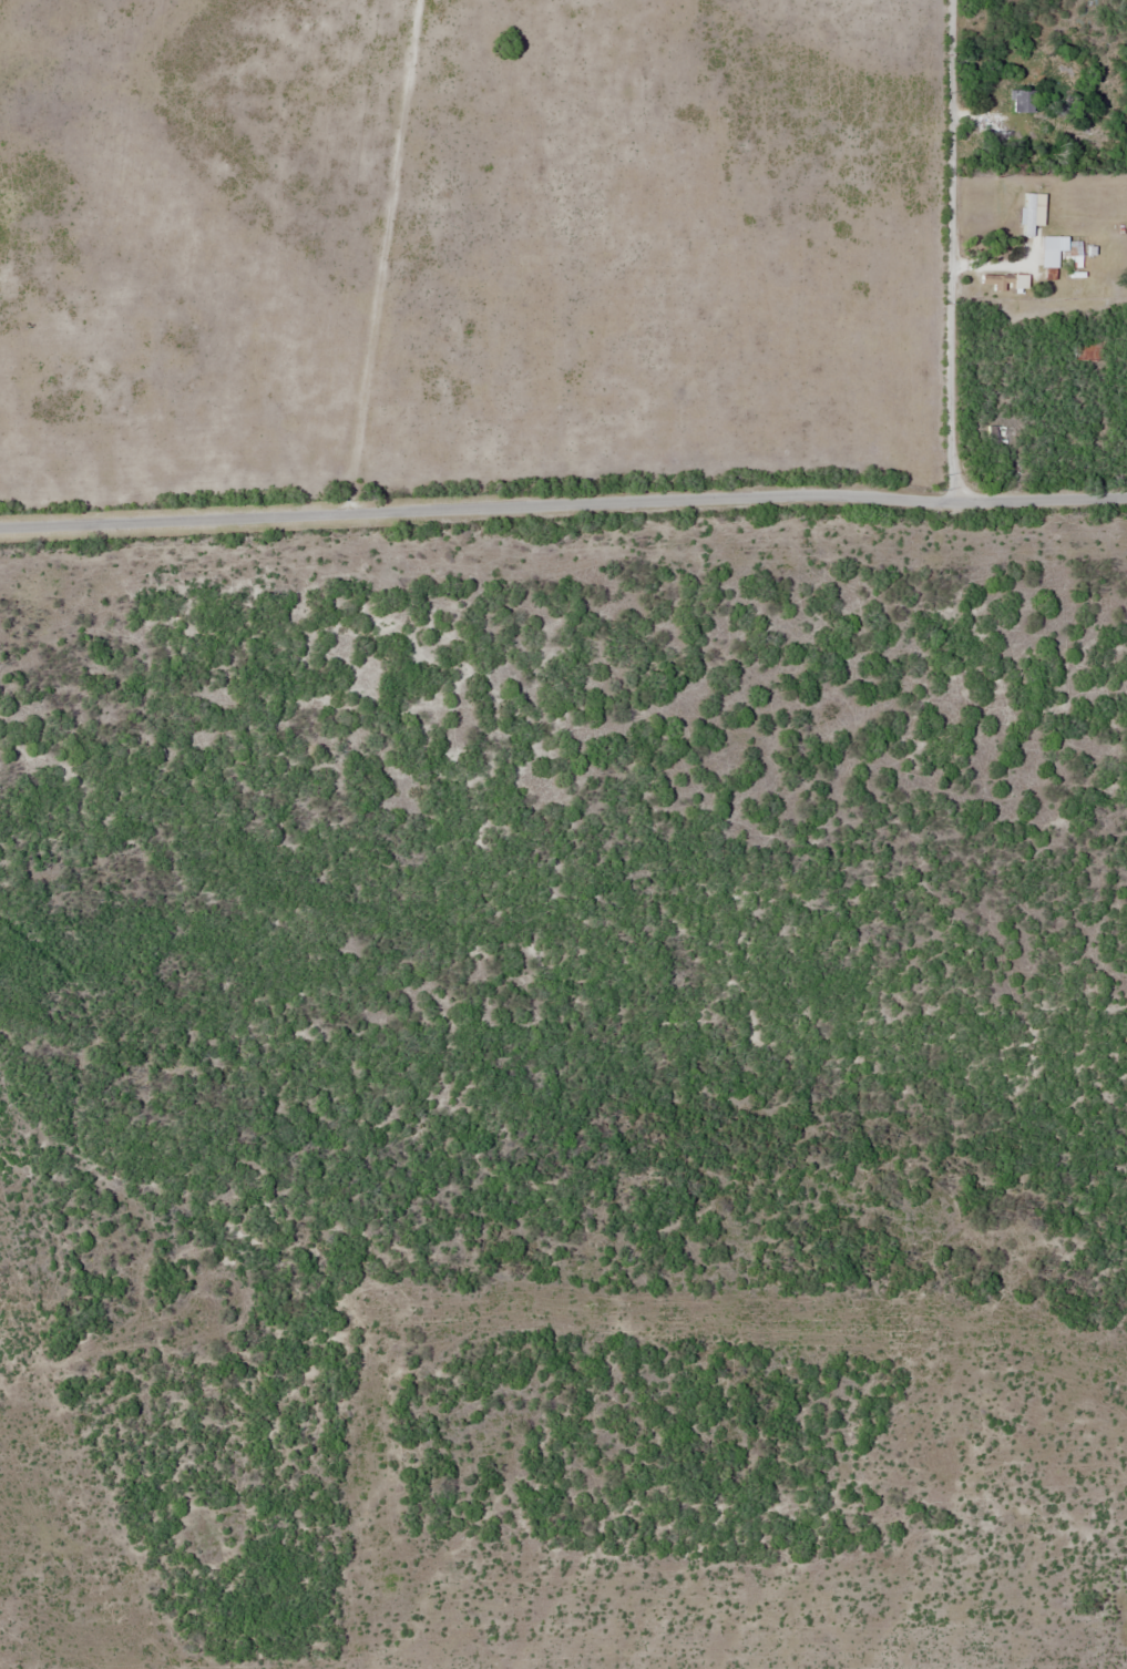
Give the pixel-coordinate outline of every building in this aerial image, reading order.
[(1031,91),(1009,91),(1009,112),(1031,112),(1031,91)] [(1024,236),(1034,236),(1034,193),(1024,193),(1024,236)] [(1043,280),(1056,280),(1056,237),(1043,237),(1043,280)] [(1027,275),(994,275),(994,289),(1027,289),(1027,275)]
